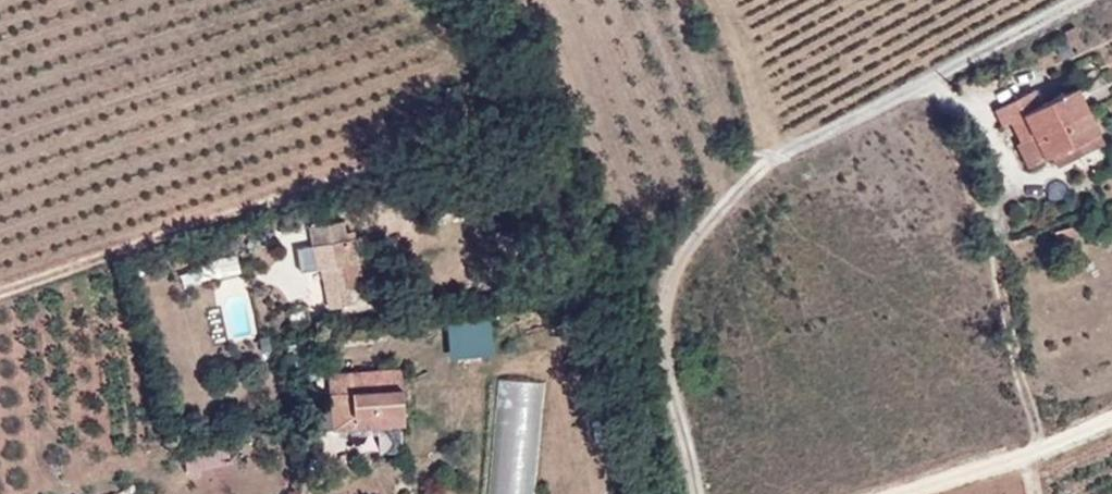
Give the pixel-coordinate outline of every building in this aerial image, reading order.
[(1107,142),(1078,85),(1031,109),(1023,94),(994,109),(1002,125),(1010,121),(1021,141),(1016,143),(1028,167),(1051,155),(1059,167),(1107,142)] [(345,220),(309,226),(312,245),(317,269),(321,268),(329,266),(333,288),(349,286),(369,282),(365,259),(358,261),(354,238),(348,239),(345,220)] [(1077,240),(1072,224),(1053,230),(1059,246),(1077,240)] [(361,237),(354,238),(358,261),(365,259),(361,237)] [(312,245),(304,246),(308,270),(317,269),(312,245)] [(329,266),(321,268),(325,290),(333,288),(329,266)] [(352,304),(349,286),(333,288),(325,290),(328,308),(352,304)] [(454,354),(495,351),(493,314),(451,317),(454,354)] [(406,424),(401,368),(350,372),(355,427),(406,424)] [(350,372),(328,373),(333,429),(355,427),(350,372)] [(498,493),(542,493),(542,377),(498,377),(498,493)]
